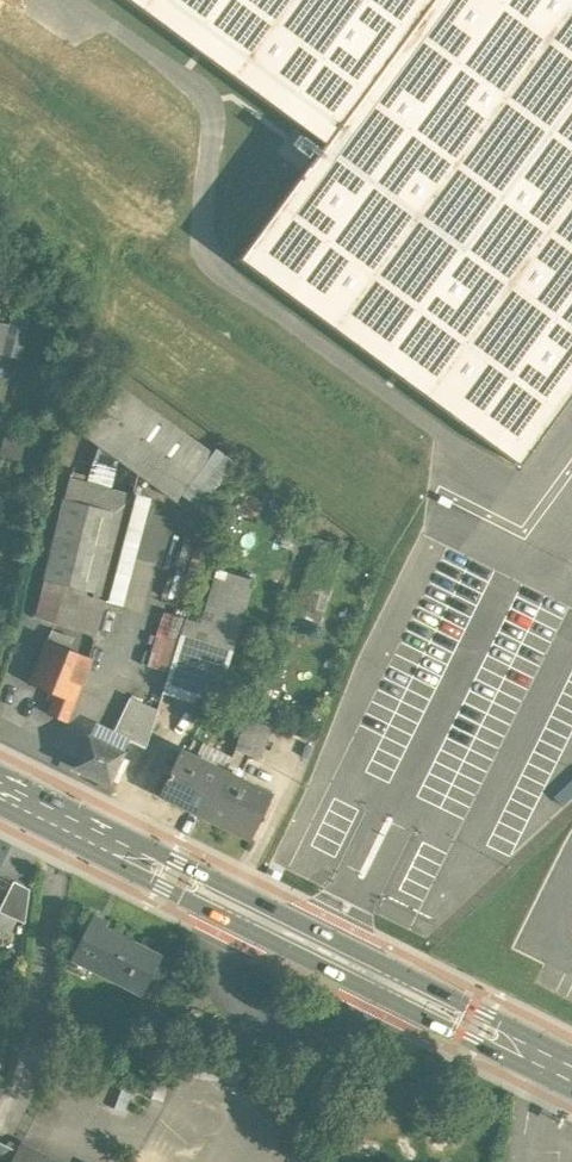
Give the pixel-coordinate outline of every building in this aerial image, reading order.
[(522,462),(571,394),(571,0),(129,0),(319,140),(237,252),(522,462)] [(25,356),(28,324),(0,321),(0,353),(25,356)] [(85,476),(71,472),(70,475),(69,474),(69,477),(70,477),(36,615),(95,633),(104,601),(105,601),(132,498),(131,498),(138,474),(176,502),(211,453),(114,384),(79,433),(98,446),(86,486),(82,485),(85,476)] [(217,570),(200,626),(185,621),(162,693),(214,709),(253,581),(217,570)] [(47,633),(25,686),(48,696),(45,701),(51,703),(45,717),(62,724),(77,687),(79,688),(86,661),(65,653),(70,641),(47,633)] [(157,710),(129,698),(112,733),(128,741),(129,741),(145,749),(157,710)] [(270,728),(245,721),(235,752),(260,760),(270,728)] [(124,754),(90,738),(76,769),(110,785),(112,780),(119,783),(129,762),(122,759),(124,754)] [(222,775),(177,754),(156,796),(201,818),(222,775)] [(268,798),(222,775),(201,818),(247,840),(268,798)] [(0,906),(0,914),(22,925),(27,890),(11,883),(0,906)] [(156,960),(100,932),(103,925),(90,918),(68,961),(138,996),(156,960)] [(171,1078),(158,1074),(150,1099),(163,1103),(171,1078)] [(22,1145),(16,1156),(13,1161),(54,1161),(22,1145)] [(16,1156),(0,1146),(0,1161),(13,1161),(16,1156)]
